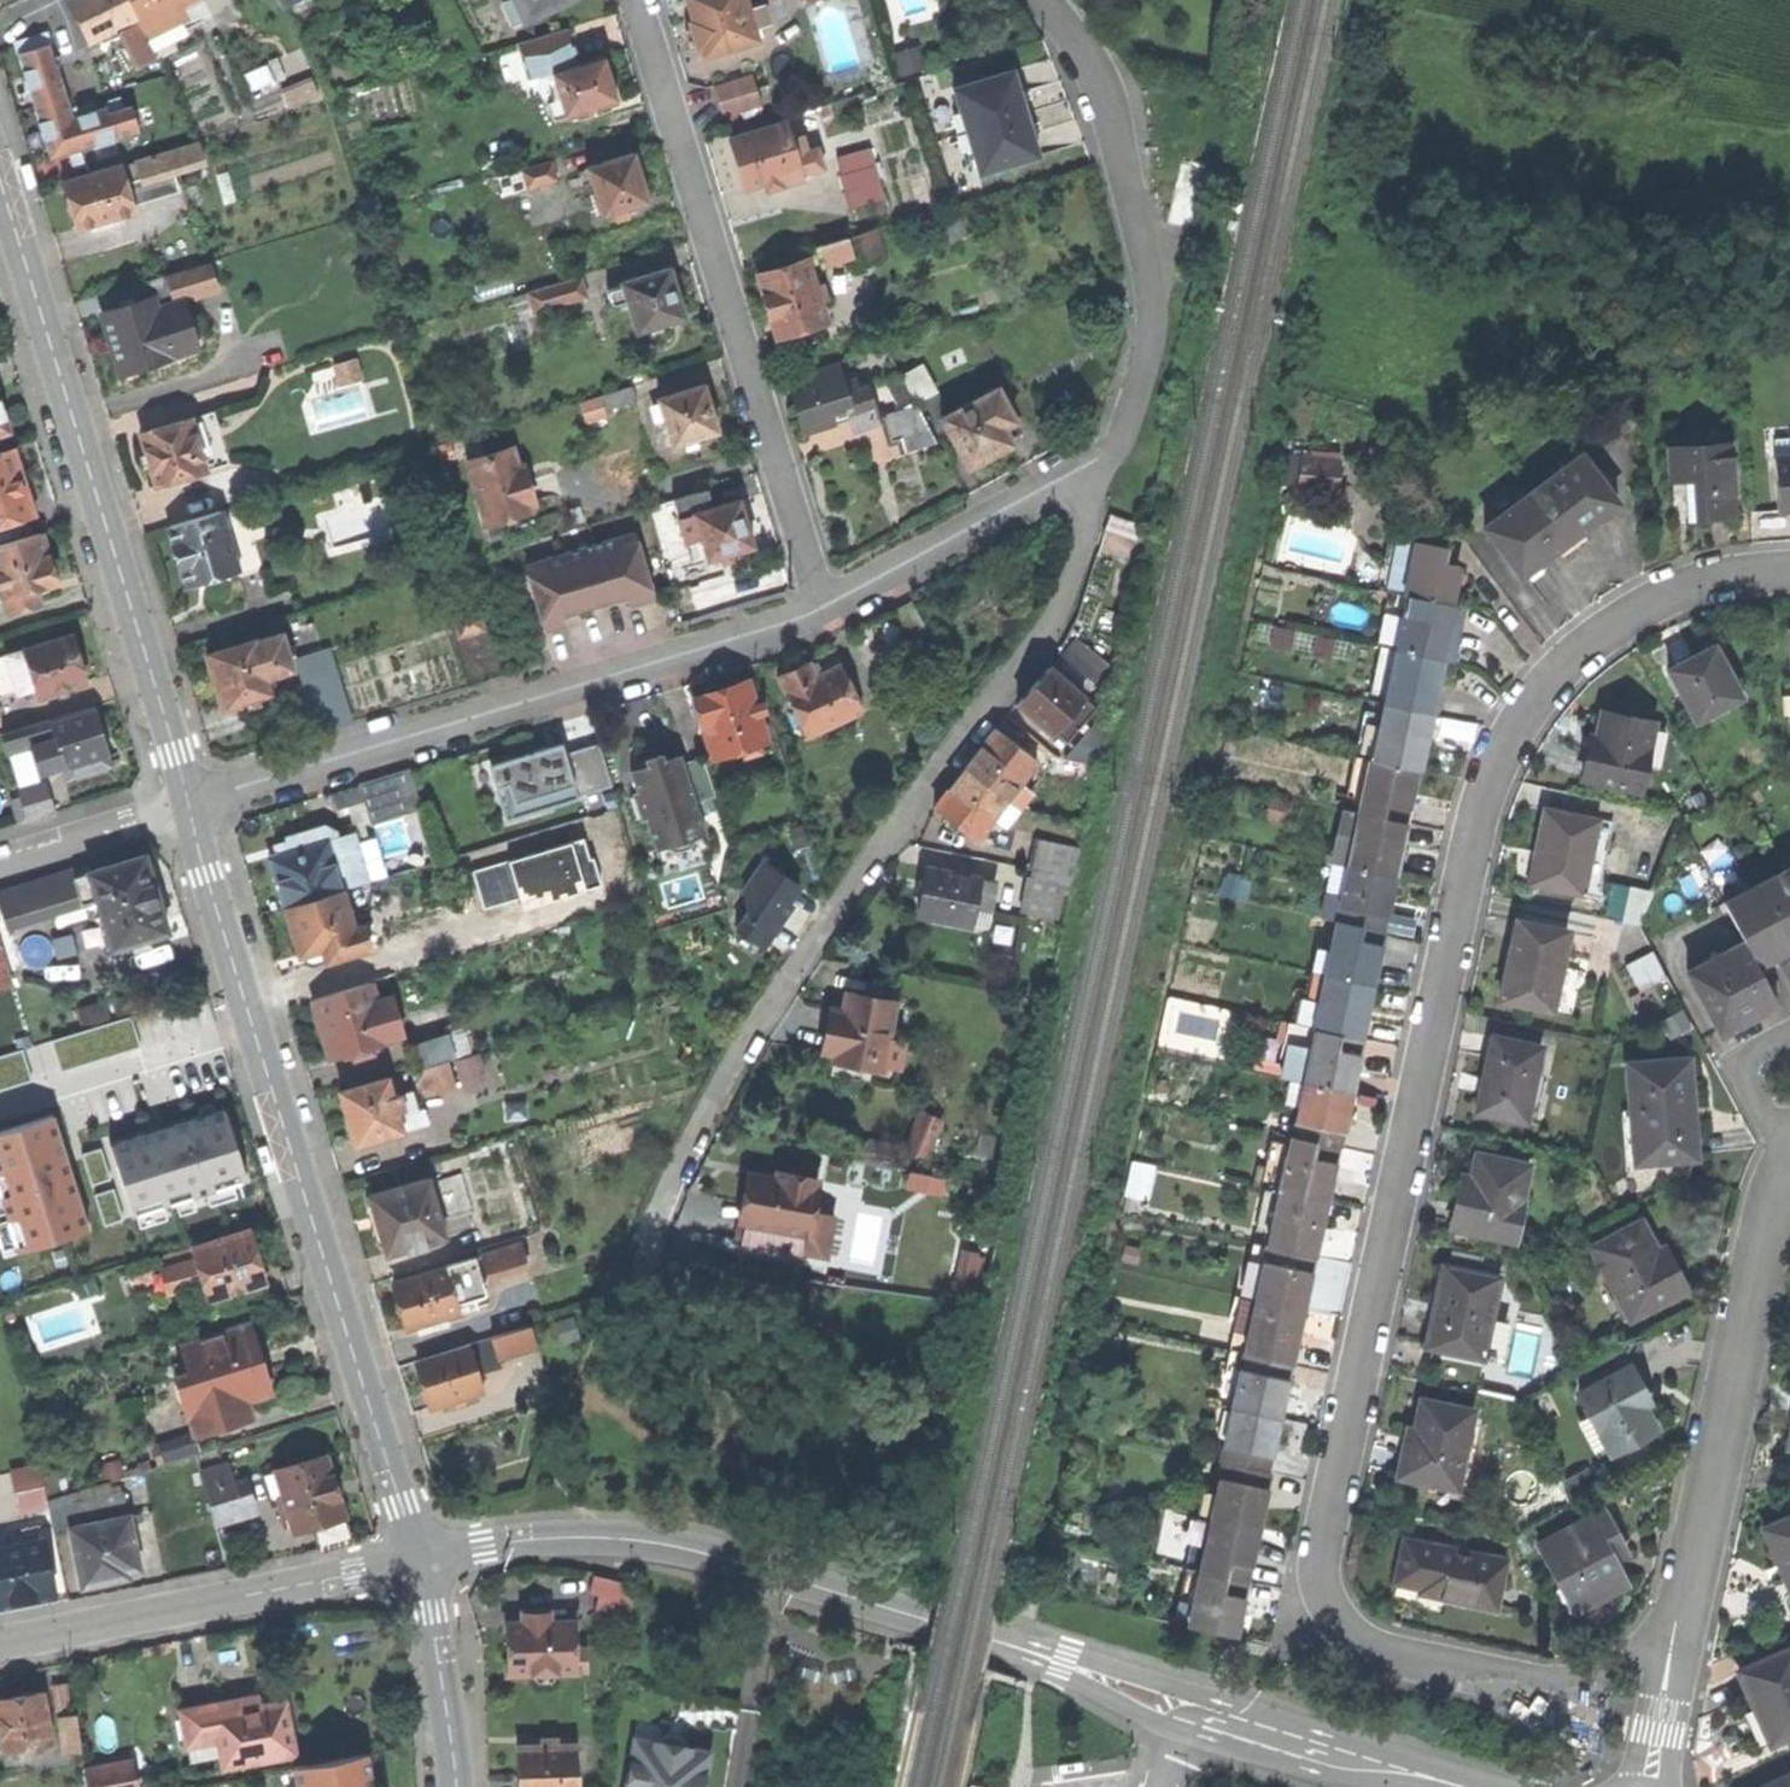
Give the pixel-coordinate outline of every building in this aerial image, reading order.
[(119,29),(139,19),(129,0),(69,0),(91,43),(119,29)] [(139,19),(142,25),(175,8),(191,0),(129,0),(139,19)] [(528,21),(518,0),(514,0),(507,3),(516,23),(521,24),(528,21)] [(528,21),(571,0),(518,0),(528,21)] [(706,55),(758,40),(754,27),(749,8),(746,0),(690,0),(692,9),(696,22),(692,23),(693,27),(690,28),(687,31),(690,44),(695,46),(699,45),(700,49),(704,48),(706,55)] [(763,4),(749,8),(754,27),(769,23),(763,4)] [(142,25),(154,49),(187,32),(175,8),(142,25)] [(159,59),(154,49),(142,25),(139,19),(119,29),(122,35),(120,36),(135,68),(154,58),(156,61),(159,59)] [(510,49),(516,69),(525,67),(526,71),(549,65),(543,41),(510,49)] [(20,54),(51,158),(139,132),(132,106),(109,113),(107,108),(74,118),(58,66),(56,66),(50,45),(20,54)] [(567,117),(619,101),(612,79),(605,56),(553,71),(562,99),(567,117)] [(973,151),(980,175),(1041,158),(1037,144),(1034,133),(1030,134),(1019,95),(1022,94),(1019,84),(1015,70),(953,88),(960,113),(964,112),(975,150),(973,151)] [(715,88),(724,119),(762,107),(753,77),(715,88)] [(283,91),(288,103),(316,91),(311,79),(283,91)] [(556,120),(567,117),(562,99),(550,103),(556,120)] [(787,124),(732,140),(740,168),(747,189),(767,183),(769,191),(804,181),(801,170),(797,157),(787,124)] [(840,159),(845,176),(877,166),(872,149),(840,159)] [(175,150),(123,166),(127,180),(179,164),(175,150)] [(818,150),(797,157),(801,170),(807,168),(809,175),(824,171),(818,150)] [(589,168),(603,215),(649,202),(642,177),(635,154),(589,168)] [(502,178),(506,192),(529,185),(530,188),(559,180),(554,163),(502,178)] [(73,208),(79,229),(137,211),(127,180),(123,166),(65,184),(73,208)] [(842,176),(847,194),(882,184),(877,166),(845,176),(842,176)] [(847,194),(852,211),(887,201),(882,184),(847,194)] [(820,248),(825,265),(854,257),(849,240),(820,248)] [(770,307),(779,337),(827,322),(810,262),(761,277),(770,307)] [(213,265),(170,278),(175,297),(177,301),(221,288),(219,282),(224,280),(222,271),(216,272),(213,265)] [(638,331),(685,317),(678,295),(670,269),(624,283),(625,286),(630,302),(638,331)] [(136,284),(142,305),(154,301),(155,303),(175,297),(170,278),(168,275),(136,284)] [(531,294),(536,313),(588,298),(583,279),(531,294)] [(614,306),(630,302),(625,286),(609,291),(614,306)] [(521,317),(536,313),(531,294),(515,299),(521,317)] [(115,345),(123,371),(197,348),(183,303),(157,311),(155,303),(154,301),(142,305),(106,316),(115,345)] [(342,382),(365,376),(359,355),(336,361),(342,382)] [(793,377),(796,388),(842,375),(839,363),(793,377)] [(906,374),(920,401),(937,392),(924,365),(906,374)] [(806,429),(856,414),(847,384),(844,374),(842,375),(796,388),(794,389),(801,410),(806,429)] [(907,400),(914,397),(902,375),(892,378),(900,405),(907,400)] [(856,414),(860,426),(873,422),(873,420),(883,417),(877,396),(873,397),(870,386),(862,389),(859,381),(847,384),(856,414)] [(659,399),(673,445),(720,432),(712,407),(706,385),(659,399)] [(603,396),(607,411),(638,403),(634,388),(603,396)] [(944,418),(969,467),(993,455),(1013,445),(1005,429),(1017,423),(1000,390),(944,418)] [(10,432),(3,409),(0,398),(0,436),(10,432)] [(904,438),(907,452),(939,443),(919,406),(888,415),(894,440),(904,438)] [(214,412),(192,419),(207,470),(229,463),(214,412)] [(150,460),(158,485),(207,470),(192,419),(142,434),(150,460)] [(1774,457),(1789,456),(1789,437),(1773,438),(1774,457)] [(483,525),(539,509),(517,439),(462,455),(483,525)] [(1711,515),(1733,514),(1729,444),(1671,447),(1673,479),(1686,478),(1688,516),(1711,515)] [(36,516),(26,483),(16,449),(0,454),(0,527),(36,516)] [(1288,455),(1284,486),(1324,492),(1328,461),(1288,455)] [(1533,492),(1569,540),(1590,525),(1618,504),(1582,455),(1533,492)] [(1774,457),(1776,509),(1789,508),(1789,456),(1774,457)] [(460,514),(472,510),(466,487),(453,491),(460,514)] [(674,501),(679,518),(695,514),(714,508),(708,491),(674,501)] [(1548,556),(1569,540),(1533,492),(1483,529),(1519,577),(1548,556)] [(702,539),(709,561),(754,547),(747,525),(740,500),(714,508),(695,514),(702,539)] [(245,504),(223,510),(240,568),(211,576),(214,585),(265,571),(245,504)] [(179,556),(187,583),(211,576),(240,568),(223,510),(171,525),(179,556)] [(687,544),(702,539),(695,514),(679,518),(687,544)] [(1111,515),(1105,531),(1137,541),(1142,526),(1111,515)] [(0,547),(0,582),(2,588),(5,598),(9,596),(13,610),(40,603),(36,588),(57,582),(50,557),(43,534),(0,547)] [(1406,595),(1454,605),(1457,585),(1460,567),(1444,564),(1447,547),(1416,541),(1403,595),(1406,595)] [(541,574),(560,638),(587,630),(614,623),(641,615),(668,607),(650,542),(631,548),(633,558),(568,577),(565,567),(541,574)] [(1457,606),(1454,605),(1406,595),(1393,649),(1447,660),(1452,635),(1457,606)] [(898,611),(904,622),(919,614),(913,603),(898,611)] [(455,619),(460,635),(484,628),(479,612),(455,619)] [(904,622),(913,639),(928,631),(919,614),(904,622)] [(295,670),(284,632),(259,639),(271,677),(295,670)] [(38,687),(41,696),(88,682),(81,658),(74,634),(26,649),(38,687)] [(217,682),(225,707),(275,691),(271,677),(259,639),(209,655),(217,682)] [(1685,662),(1668,671),(1695,724),(1741,701),(1713,648),(1685,662)] [(26,691),(38,687),(26,649),(14,652),(26,691)] [(1441,688),(1447,660),(1393,649),(1380,703),(1436,715),(1441,688)] [(26,691),(14,652),(0,657),(0,690),(2,698),(26,691)] [(1064,657),(1053,668),(1086,699),(1097,687),(1064,657)] [(779,677),(807,737),(862,712),(841,666),(817,678),(810,663),(794,670),(779,677)] [(1020,704),(1053,735),(1056,732),(1070,717),(1086,699),(1053,668),(1039,684),(1020,704)] [(301,682),(307,700),(333,692),(328,674),(301,682)] [(697,699),(715,757),(742,748),(759,743),(766,740),(758,714),(766,711),(764,704),(755,707),(748,683),(722,691),(697,699)] [(1098,710),(1086,699),(1070,717),(1082,728),(1098,710)] [(1431,741),(1436,715),(1380,703),(1367,759),(1423,771),(1426,771),(1431,741)] [(66,763),(67,767),(109,754),(103,734),(96,709),(53,721),(58,738),(66,763)] [(1582,781),(1638,790),(1650,723),(1602,715),(1598,740),(1590,738),(1587,755),(1582,781)] [(1068,743),(1082,728),(1070,717),(1056,732),(1068,743)] [(11,752),(35,745),(58,738),(53,721),(6,735),(11,752)] [(982,750),(968,769),(1016,805),(1028,789),(1022,784),(1040,762),(1027,752),(1028,751),(1013,739),(1012,741),(997,730),(982,750)] [(42,770),(66,763),(58,738),(35,745),(42,770)] [(563,743),(547,748),(547,749),(550,759),(566,754),(563,743)] [(762,753),(759,743),(742,748),(745,758),(762,753)] [(547,749),(492,765),(499,788),(508,785),(517,815),(579,797),(613,786),(600,744),(566,754),(550,759),(547,749)] [(1095,750),(1091,764),(1100,766),(1104,752),(1095,750)] [(112,765),(109,754),(67,767),(70,778),(112,765)] [(650,768),(633,773),(639,795),(635,796),(642,821),(647,819),(657,851),(706,837),(696,805),(685,765),(683,758),(665,764),(663,756),(653,759),(648,760),(650,768)] [(1062,758),(1050,776),(1088,785),(1091,764),(1062,758)] [(1417,799),(1423,771),(1367,759),(1364,758),(1353,813),(1411,824),(1417,799)] [(705,759),(685,765),(696,805),(717,799),(705,759)] [(580,800),(579,797),(517,815),(508,785),(499,788),(492,765),(489,766),(506,822),(580,800)] [(965,829),(979,840),(996,818),(1002,823),(1016,805),(968,769),(953,789),(937,808),(951,819),(950,821),(964,832),(965,829)] [(359,784),(371,825),(397,817),(385,776),(359,784)] [(14,791),(22,821),(56,813),(48,782),(14,791)] [(1035,794),(1028,789),(1016,805),(1023,811),(1035,794)] [(1023,811),(1016,805),(1002,823),(1009,828),(1023,811)] [(1543,854),(1537,883),(1585,894),(1601,820),(1547,808),(1542,833),(1538,853),(1543,854)] [(1404,849),(1411,824),(1353,813),(1341,866),(1397,878),(1404,849)] [(1614,822),(1601,820),(1585,894),(1599,897),(1614,822)] [(317,828),(308,831),(312,844),(321,842),(317,828)] [(289,842),(292,850),(312,844),(308,831),(288,837),(289,842)] [(279,885),(285,906),(342,890),(330,851),(340,848),(337,837),(321,842),(312,844),(292,850),(279,854),(271,857),(279,885)] [(375,838),(356,843),(367,882),(386,877),(375,838)] [(1041,840),(1035,870),(1070,877),(1076,847),(1041,840)] [(276,846),(279,854),(292,850),(289,842),(276,846)] [(356,843),(340,848),(330,851),(342,890),(367,882),(356,843)] [(146,856),(90,873),(98,900),(112,950),(169,933),(159,899),(146,856)] [(764,948),(802,886),(764,861),(744,890),(750,913),(738,930),(764,948)] [(98,900),(90,873),(87,866),(0,892),(0,906),(6,928),(98,900)] [(1390,904),(1397,878),(1341,866),(1329,920),(1332,920),(1383,931),(1390,904)] [(926,892),(921,916),(972,926),(976,905),(982,877),(931,867),(926,892)] [(1779,877),(1789,899),(1789,871),(1779,877)] [(999,881),(982,877),(976,905),(993,908),(999,881)] [(1779,877),(1721,908),(1741,945),(1755,972),(1783,957),(1789,953),(1789,899),(1779,877)] [(1031,880),(1024,913),(1061,921),(1068,887),(1031,880)] [(554,886),(565,924),(579,920),(568,882),(554,886)] [(1633,887),(1626,921),(1643,925),(1656,892),(1633,887)] [(352,927),(342,890),(285,906),(293,934),(299,955),(320,949),(367,936),(363,924),(352,927)] [(1386,932),(1383,931),(1332,920),(1320,975),(1374,987),(1380,961),(1386,932)] [(1510,967),(1503,999),(1554,1010),(1563,968),(1571,931),(1523,921),(1517,952),(1513,968),(1510,967)] [(371,949),(367,936),(320,949),(324,962),(371,949)] [(12,983),(0,945),(0,987),(12,983)] [(1684,975),(1717,1039),(1740,1027),(1763,1015),(1762,1013),(1773,1007),(1755,972),(1741,945),(1684,975)] [(1652,951),(1625,966),(1639,994),(1667,979),(1652,951)] [(1583,972),(1563,968),(1554,1010),(1574,1014),(1583,972)] [(1369,1012),(1374,987),(1320,975),(1309,1028),(1363,1040),(1369,1012)] [(372,982),(313,999),(322,1030),(329,1055),(363,1045),(365,1054),(373,1052),(371,1043),(388,1038),(382,1018),(372,982)] [(833,1060),(883,1069),(895,1002),(846,993),(843,1011),(840,1023),(829,1021),(823,1052),(834,1054),(833,1060)] [(830,1015),(829,1021),(840,1023),(843,1011),(831,1008),(830,1015)] [(397,1014),(382,1018),(388,1038),(403,1034),(397,1014)] [(445,1026),(448,1035),(454,1058),(471,1053),(462,1022),(445,1026)] [(1365,1040),(1363,1040),(1309,1028),(1298,1082),(1353,1095),(1359,1068),(1365,1040)] [(410,1045),(416,1068),(448,1059),(454,1058),(448,1035),(410,1045)] [(1479,1112),(1526,1122),(1536,1074),(1538,1075),(1544,1048),(1495,1038),(1488,1072),(1479,1112)] [(0,1057),(0,1090),(31,1080),(22,1050),(0,1057)] [(456,1088),(448,1059),(416,1068),(423,1092),(439,1088),(440,1092),(456,1088)] [(1633,1065),(1638,1163),(1698,1160),(1697,1131),(1694,1093),(1686,1094),(1684,1062),(1633,1065)] [(388,1078),(342,1091),(349,1118),(356,1144),(402,1131),(396,1111),(404,1109),(400,1095),(393,1097),(388,1078)] [(1348,1120),(1353,1095),(1298,1082),(1286,1136),(1339,1148),(1342,1148),(1348,1120)] [(412,1092),(400,1095),(404,1109),(405,1114),(417,1111),(412,1092)] [(198,1108),(201,1116),(214,1112),(211,1104),(198,1108)] [(161,1129),(110,1145),(133,1217),(137,1216),(163,1207),(177,1203),(193,1198),(206,1194),(233,1185),(247,1181),(224,1109),(214,1112),(201,1116),(161,1129)] [(0,1132),(0,1198),(17,1253),(89,1230),(66,1156),(53,1116),(0,1132)] [(1333,1178),(1339,1148),(1286,1136),(1284,1136),(1273,1191),(1328,1204),(1333,1178)] [(101,1148),(82,1155),(92,1186),(112,1179),(101,1148)] [(1454,1230),(1514,1243),(1531,1168),(1478,1157),(1471,1190),(1468,1205),(1459,1203),(1454,1230)] [(1133,1159),(1128,1193),(1151,1196),(1156,1162),(1133,1159)] [(779,1171),(777,1178),(796,1182),(797,1175),(779,1171)] [(751,1199),(747,1221),(786,1229),(787,1226),(809,1230),(805,1252),(827,1256),(835,1216),(813,1211),(819,1179),(797,1175),(796,1182),(777,1178),(756,1174),(751,1199)] [(376,1219),(384,1250),(405,1244),(423,1240),(443,1234),(428,1175),(368,1191),(376,1219)] [(237,1198),(233,1185),(206,1194),(210,1206),(237,1198)] [(114,1189),(94,1195),(104,1226),(124,1220),(114,1189)] [(1323,1230),(1328,1204),(1273,1191),(1260,1245),(1317,1258),(1323,1230)] [(197,1210),(193,1198),(177,1203),(180,1215),(197,1210)] [(167,1219),(163,1207),(137,1216),(141,1228),(167,1219)] [(743,1240),(805,1252),(809,1230),(787,1226),(786,1229),(747,1221),(743,1240)] [(1594,1248),(1632,1319),(1687,1290),(1676,1269),(1665,1248),(1657,1253),(1642,1223),(1594,1248)] [(203,1283),(209,1301),(267,1284),(259,1257),(252,1232),(193,1249),(203,1283)] [(424,1244),(423,1240),(405,1244),(406,1249),(424,1244)] [(482,1256),(487,1272),(527,1260),(523,1244),(482,1256)] [(1312,1283),(1317,1258),(1260,1245),(1249,1299),(1305,1312),(1312,1283)] [(951,1285),(973,1293),(986,1253),(964,1246),(951,1285)] [(170,1292),(203,1283),(193,1249),(161,1259),(170,1292)] [(476,1259),(446,1267),(457,1303),(486,1294),(476,1259)] [(401,1305),(408,1328),(460,1312),(457,1303),(446,1267),(395,1282),(401,1305)] [(1435,1314),(1428,1349),(1484,1361),(1500,1282),(1444,1270),(1435,1314)] [(1300,1338),(1305,1312),(1249,1299),(1237,1353),(1294,1365),(1300,1338)] [(203,1397),(212,1425),(251,1414),(242,1384),(265,1377),(257,1350),(249,1324),(185,1343),(193,1374),(200,1395),(203,1397)] [(530,1326),(494,1337),(499,1356),(536,1345),(530,1326)] [(494,1337),(469,1344),(478,1374),(502,1366),(499,1356),(494,1337)] [(424,1383),(431,1405),(483,1390),(478,1374),(469,1344),(417,1360),(424,1383)] [(1289,1392),(1294,1365),(1237,1353),(1225,1407),(1283,1419),(1289,1392)] [(1582,1396),(1615,1455),(1658,1432),(1645,1409),(1651,1406),(1644,1393),(1631,1370),(1582,1396)] [(204,1428),(212,1425),(203,1397),(200,1395),(193,1374),(182,1377),(196,1424),(204,1428)] [(1400,1479),(1458,1491),(1474,1414),(1423,1404),(1417,1433),(1410,1431),(1407,1447),(1400,1479)] [(1278,1445),(1283,1419),(1225,1407),(1213,1460),(1217,1461),(1268,1473),(1272,1474),(1278,1445)] [(158,1443),(163,1461),(194,1452),(189,1434),(158,1443)] [(314,1526),(321,1551),(352,1542),(339,1499),(327,1457),(277,1472),(284,1496),(278,1498),(284,1519),(291,1517),(295,1532),(314,1526)] [(21,1512),(48,1507),(39,1461),(12,1466),(21,1512)] [(1263,1500),(1268,1473),(1217,1461),(1207,1518),(1257,1529),(1263,1500)] [(207,1493),(215,1520),(257,1507),(249,1480),(207,1493)] [(56,1535),(74,1531),(73,1528),(129,1517),(125,1494),(69,1505),(67,1494),(48,1497),(56,1535)] [(1541,1545),(1576,1612),(1629,1585),(1617,1563),(1607,1545),(1621,1538),(1607,1511),(1541,1545)] [(74,1531),(85,1585),(102,1582),(113,1579),(112,1574),(140,1568),(129,1517),(73,1528),(74,1531)] [(1252,1556),(1257,1529),(1207,1518),(1199,1572),(1247,1583),(1252,1556)] [(1789,1584),(1789,1518),(1767,1527),(1781,1563),(1789,1584)] [(21,1597),(54,1590),(42,1530),(34,1532),(36,1543),(0,1550),(0,1601),(21,1597)] [(1508,1560),(1433,1545),(1424,1589),(1447,1594),(1446,1599),(1467,1603),(1498,1609),(1508,1560)] [(1241,1611),(1247,1583),(1199,1572),(1190,1626),(1236,1637),(1241,1611)] [(596,1575),(592,1593),(601,1595),(597,1612),(628,1619),(633,1600),(620,1581),(596,1575)] [(508,1647),(509,1672),(535,1671),(535,1675),(541,1681),(552,1681),(558,1674),(558,1670),(588,1670),(587,1647),(578,1647),(578,1621),(551,1621),(551,1611),(525,1611),(526,1622),(508,1623),(508,1647)] [(1741,1672),(1758,1710),(1772,1742),(1789,1734),(1789,1651),(1741,1672)] [(50,1682),(54,1712),(70,1710),(65,1679),(50,1682)] [(14,1746),(33,1743),(54,1739),(45,1689),(17,1694),(0,1697),(0,1730),(4,1729),(7,1748),(14,1746)] [(222,1754),(224,1764),(298,1751),(293,1724),(288,1699),(261,1704),(259,1694),(184,1707),(191,1743),(220,1738),(222,1754)] [(75,1713),(61,1716),(67,1750),(81,1747),(75,1713)] [(629,1786),(706,1786),(711,1759),(687,1755),(688,1747),(689,1744),(682,1736),(669,1734),(662,1739),(662,1743),(661,1750),(635,1746),(629,1786)] [(193,1759),(222,1754),(220,1738),(191,1743),(193,1759)] [(519,1786),(578,1786),(577,1745),(559,1746),(559,1738),(527,1739),(527,1746),(518,1746),(519,1773),(519,1786)] [(637,1739),(635,1746),(661,1750),(662,1743),(637,1739)] [(33,1743),(14,1746),(17,1760),(36,1756),(33,1743)] [(699,1749),(688,1747),(687,1755),(711,1759),(712,1751),(699,1749)] [(92,1786),(142,1786),(136,1757),(88,1766),(92,1786)] [(364,1757),(292,1770),(294,1786),(369,1786),(364,1757)] [(1766,1786),(1789,1786),(1789,1777),(1766,1786)]
